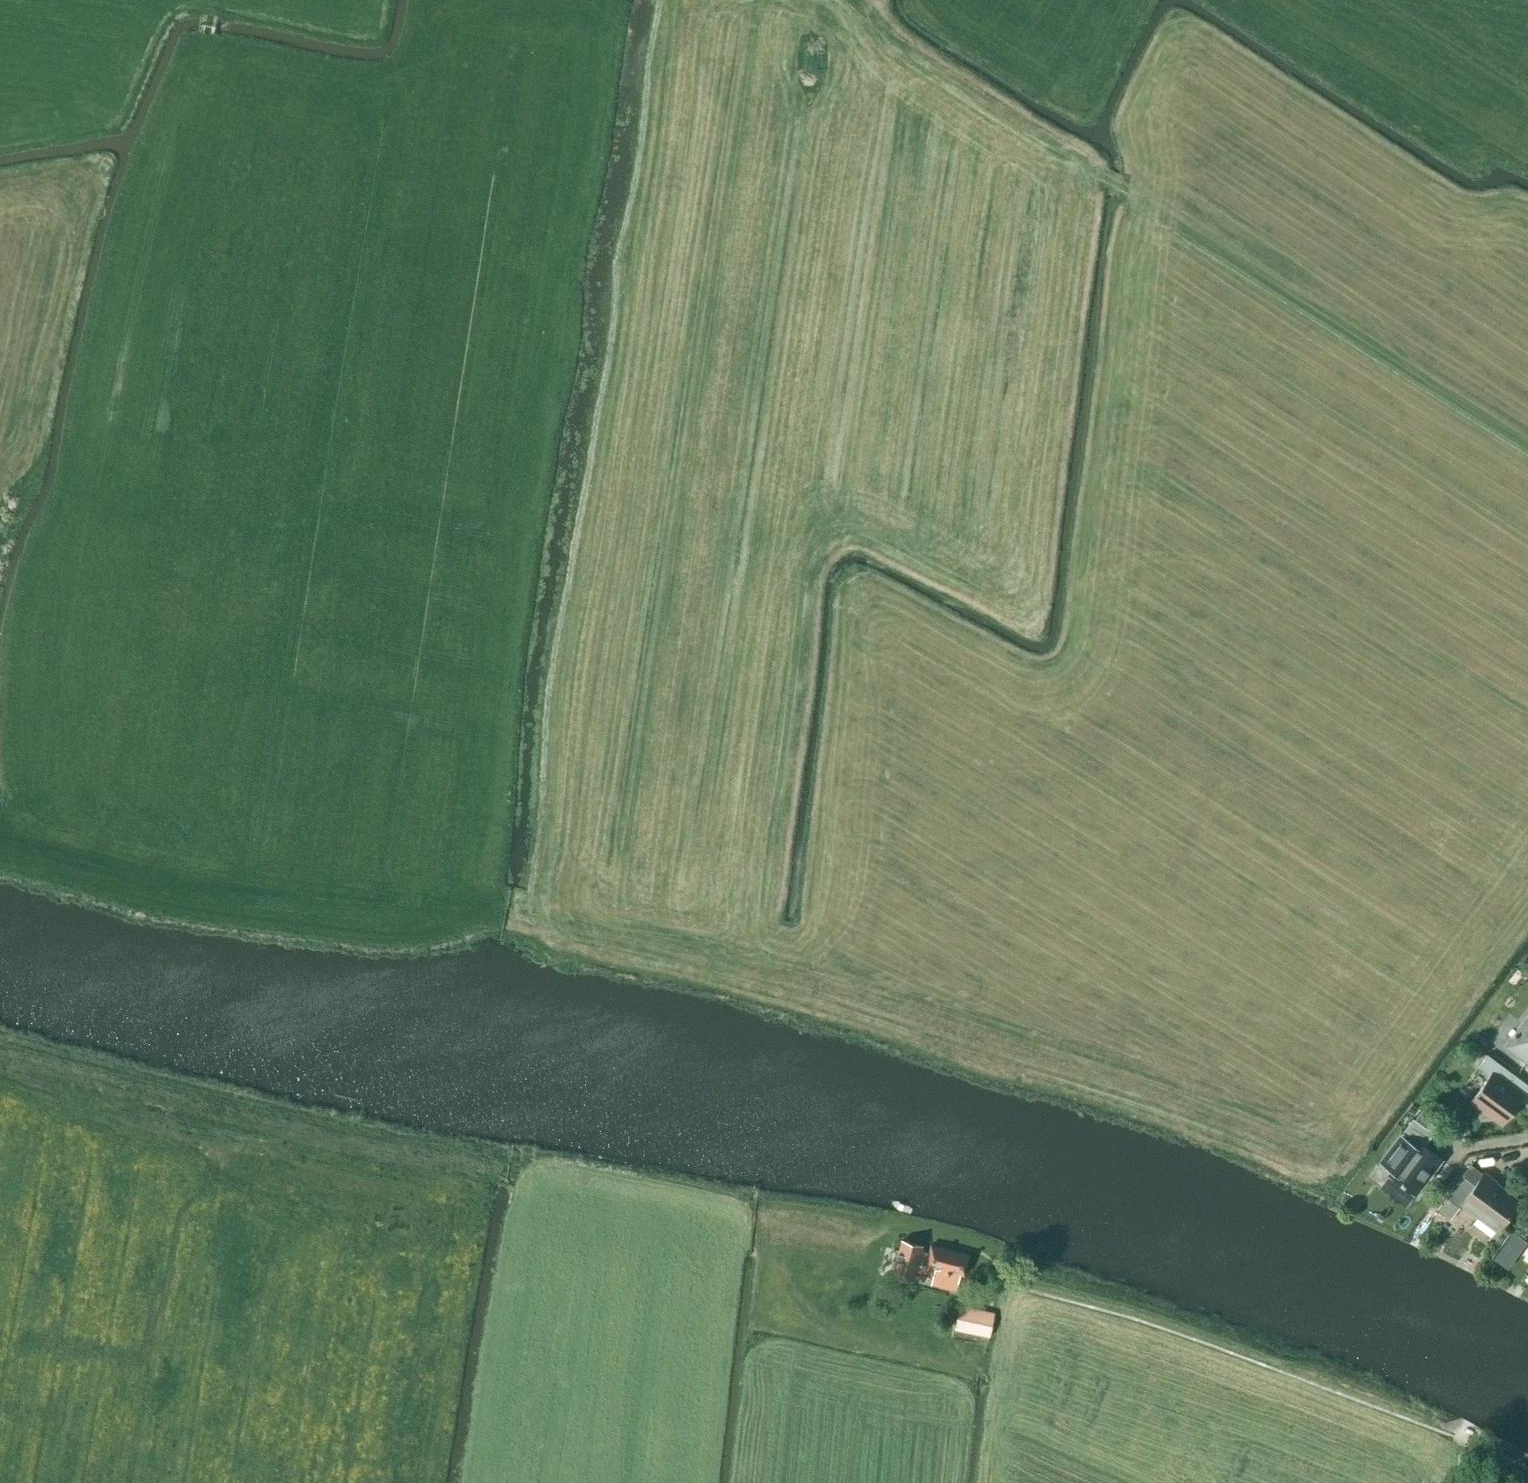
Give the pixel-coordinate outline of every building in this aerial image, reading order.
[(1506,1046),(1527,1062),(1527,1017),(1506,1046)] [(1525,1102),(1527,1098),(1527,1085),(1487,1054),(1478,1067),(1490,1075),(1472,1099),(1480,1105),(1482,1117),(1494,1115),(1502,1121),(1519,1098),(1525,1102)] [(1413,1118),(1379,1162),(1390,1171),(1388,1174),(1416,1195),(1442,1160),(1424,1146),(1433,1133),(1413,1118)] [(1489,1239),(1490,1240),(1519,1200),(1484,1174),(1485,1173),(1484,1172),(1475,1185),(1462,1175),(1445,1197),(1459,1207),(1461,1204),(1478,1217),(1481,1212),(1499,1226),(1489,1239)] [(1513,1231),(1493,1259),(1508,1269),(1527,1242),(1513,1231)] [(891,1275),(913,1281),(922,1245),(900,1239),(891,1275)] [(960,1274),(963,1275),(968,1254),(923,1243),(918,1264),(935,1268),(931,1284),(956,1290),(960,1274)] [(995,1313),(959,1305),(954,1330),(990,1337),(995,1313)]
